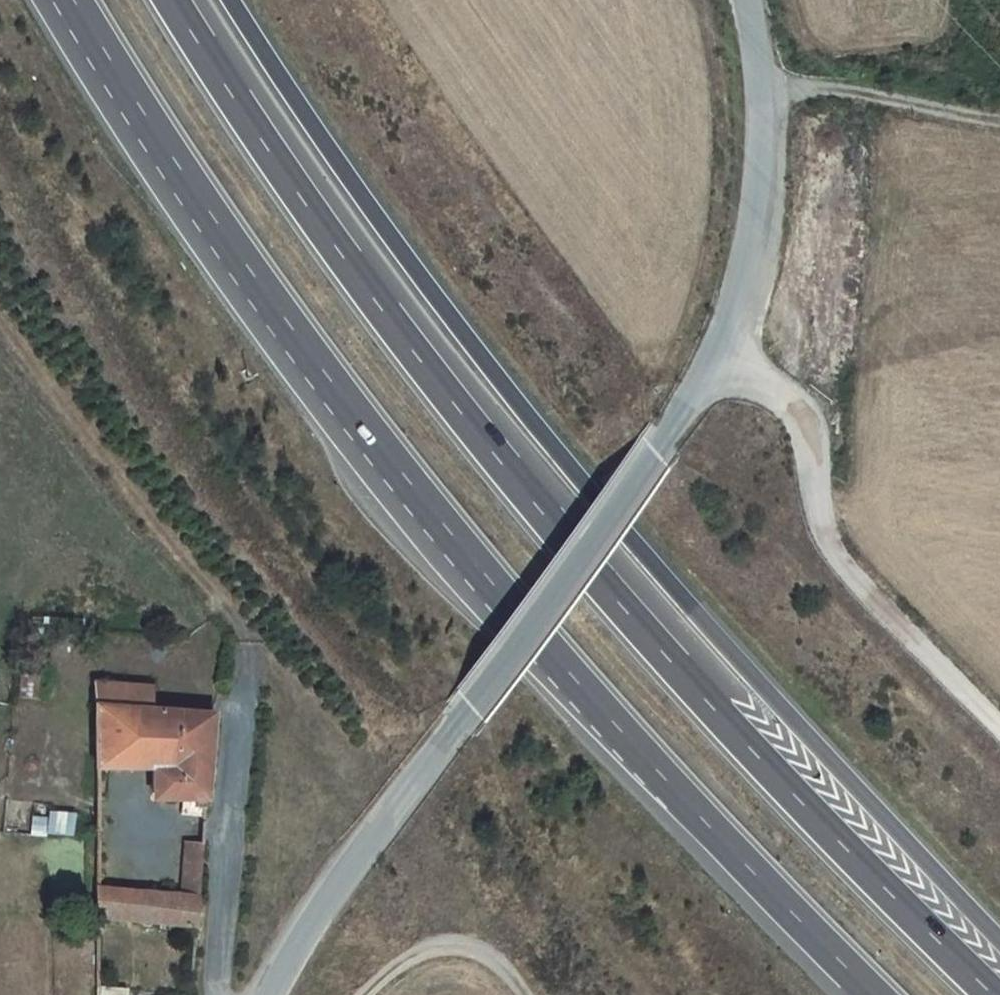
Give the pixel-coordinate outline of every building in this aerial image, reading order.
[(94,706),(149,711),(151,690),(94,684),(94,706)] [(205,809),(213,716),(149,711),(94,706),(94,768),(153,769),(152,795),(194,796),(193,808),(205,809)] [(32,816),(31,834),(48,835),(49,817),(32,816)] [(195,928),(202,844),(185,842),(181,897),(139,892),(137,922),(195,928)] [(139,892),(95,887),(96,917),(137,922),(139,892)]
